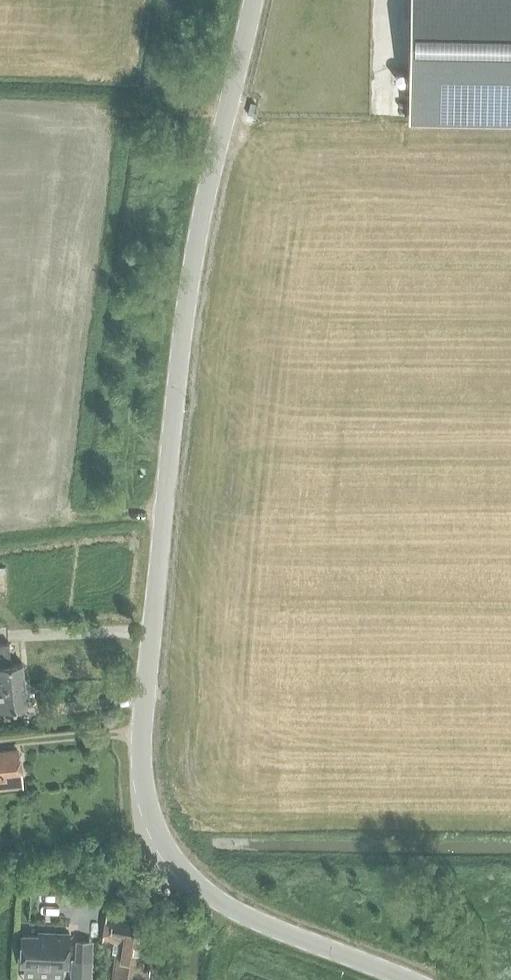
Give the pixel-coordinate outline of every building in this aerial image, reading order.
[(410,118),(510,119),(510,0),(412,0),(410,118)] [(9,643),(0,644),(0,688),(30,685),(29,679),(24,679),(23,664),(12,665),(9,643)] [(27,708),(26,692),(31,692),(30,685),(0,688),(0,710),(27,708)] [(0,753),(0,791),(23,788),(19,757),(9,758),(9,752),(0,753)] [(103,941),(117,943),(112,979),(149,979),(151,969),(143,968),(145,957),(153,958),(158,921),(122,916),(122,912),(108,910),(103,941)] [(51,937),(23,936),(21,964),(68,966),(70,934),(52,933),(51,937)] [(72,960),(71,979),(93,979),(94,961),(72,960)]
